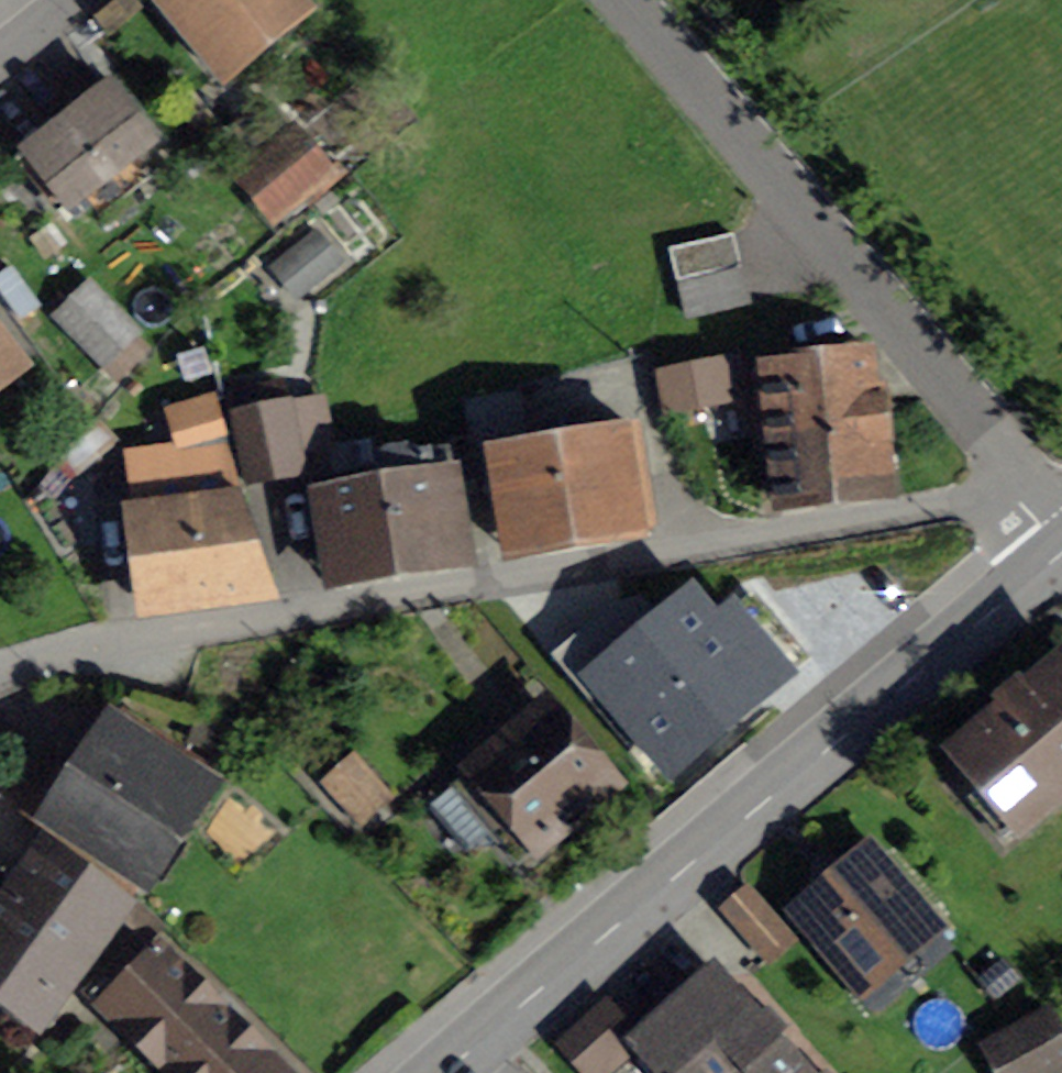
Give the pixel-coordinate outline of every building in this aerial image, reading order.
[(228,66),(292,13),(281,0),(176,0),(175,1),(228,66)] [(109,86),(14,160),(16,163),(27,154),(67,209),(87,193),(101,211),(147,176),(133,157),(153,142),(109,86)] [(212,142),(274,216),(325,174),(263,99),(212,142)] [(287,257),(311,286),(341,262),(316,232),(287,257)] [(687,319),(752,306),(738,234),(673,247),(687,319)] [(57,317),(103,364),(135,333),(88,286),(57,317)] [(20,363),(0,336),(0,378),(20,363)] [(747,367),(753,451),(787,448),(791,493),(889,483),(884,439),(893,438),(888,388),(866,390),(860,340),(747,367)] [(657,376),(664,412),(749,396),(743,367),(739,368),(737,360),(657,376)] [(230,394),(248,479),(296,470),(278,384),(230,394)] [(467,406),(476,481),(496,477),(507,551),(652,528),(638,438),(530,455),(521,398),(467,406)] [(134,461),(153,614),(193,609),(191,596),(270,586),(239,496),(215,404),(177,411),(188,455),(134,461)] [(309,495),(316,535),(340,531),(348,577),(469,557),(457,483),(474,481),(470,455),(451,458),(450,452),(376,464),(380,484),(309,495)] [(678,626),(703,657),(714,648),(760,704),(849,630),(806,579),(735,638),(706,603),(678,626)] [(957,756),(984,788),(970,800),(1003,839),(1061,790),(1061,667),(1030,694),(1017,684),(998,701),(1005,715),(957,756)] [(122,714),(49,823),(136,881),(209,772),(122,714)] [(450,787),(514,867),(604,796),(540,716),(450,787)] [(330,784),(360,818),(384,798),(354,763),(330,784)] [(0,903),(0,990),(44,1022),(133,905),(57,848),(16,904),(5,896),(0,903)] [(797,912),(861,988),(860,998),(869,1009),(880,1010),(951,949),(869,851),(797,912)] [(723,912),(767,961),(791,939),(748,890),(723,912)] [(167,1072),(282,1072),(284,1071),(164,951),(145,971),(126,952),(86,992),(167,1072)] [(636,1046),(659,1072),(806,1072),(717,974),(640,1043),(636,1046)] [(586,1072),(606,1072),(636,1046),(640,1043),(608,1006),(562,1047),(586,1072)] [(1002,1072),(1059,1072),(1061,1072),(1061,1042),(1048,1015),(988,1046),(1002,1072)]
